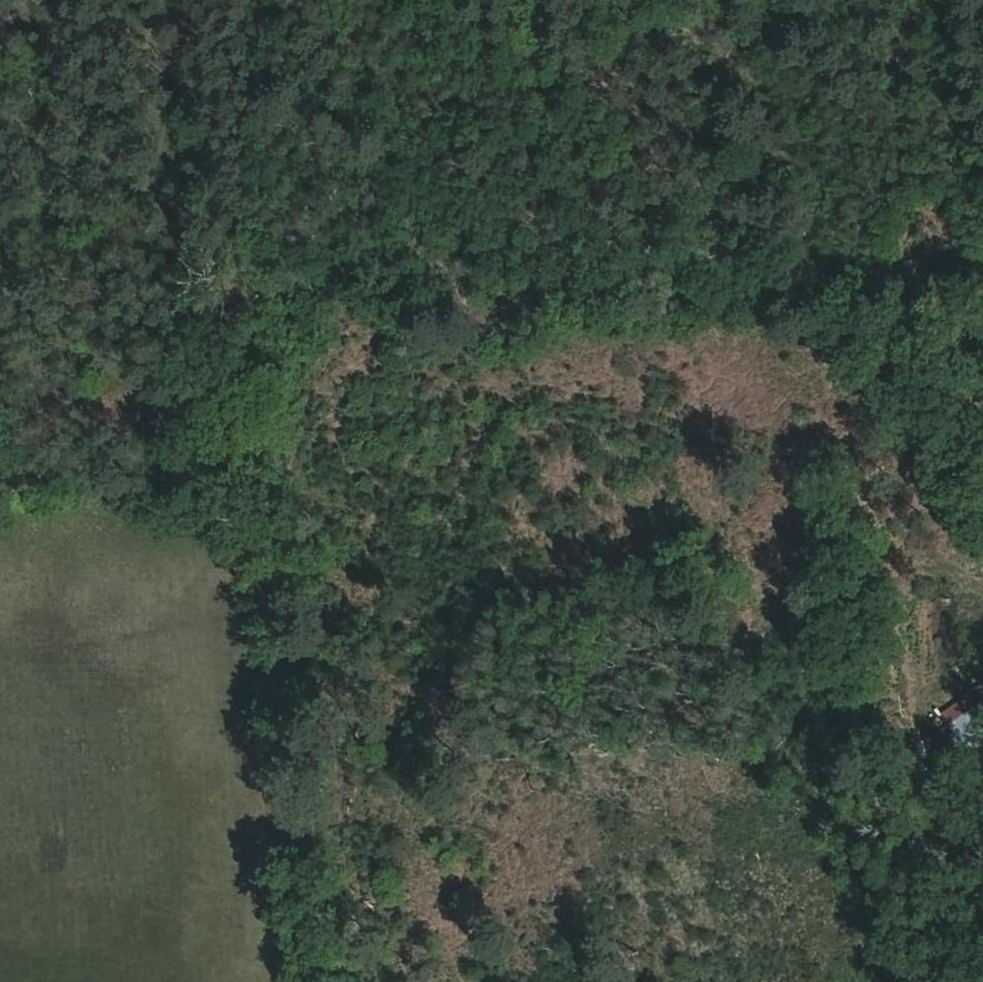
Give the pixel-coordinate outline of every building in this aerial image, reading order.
[(982,717),(982,667),(948,691),(972,725),(982,717)]
